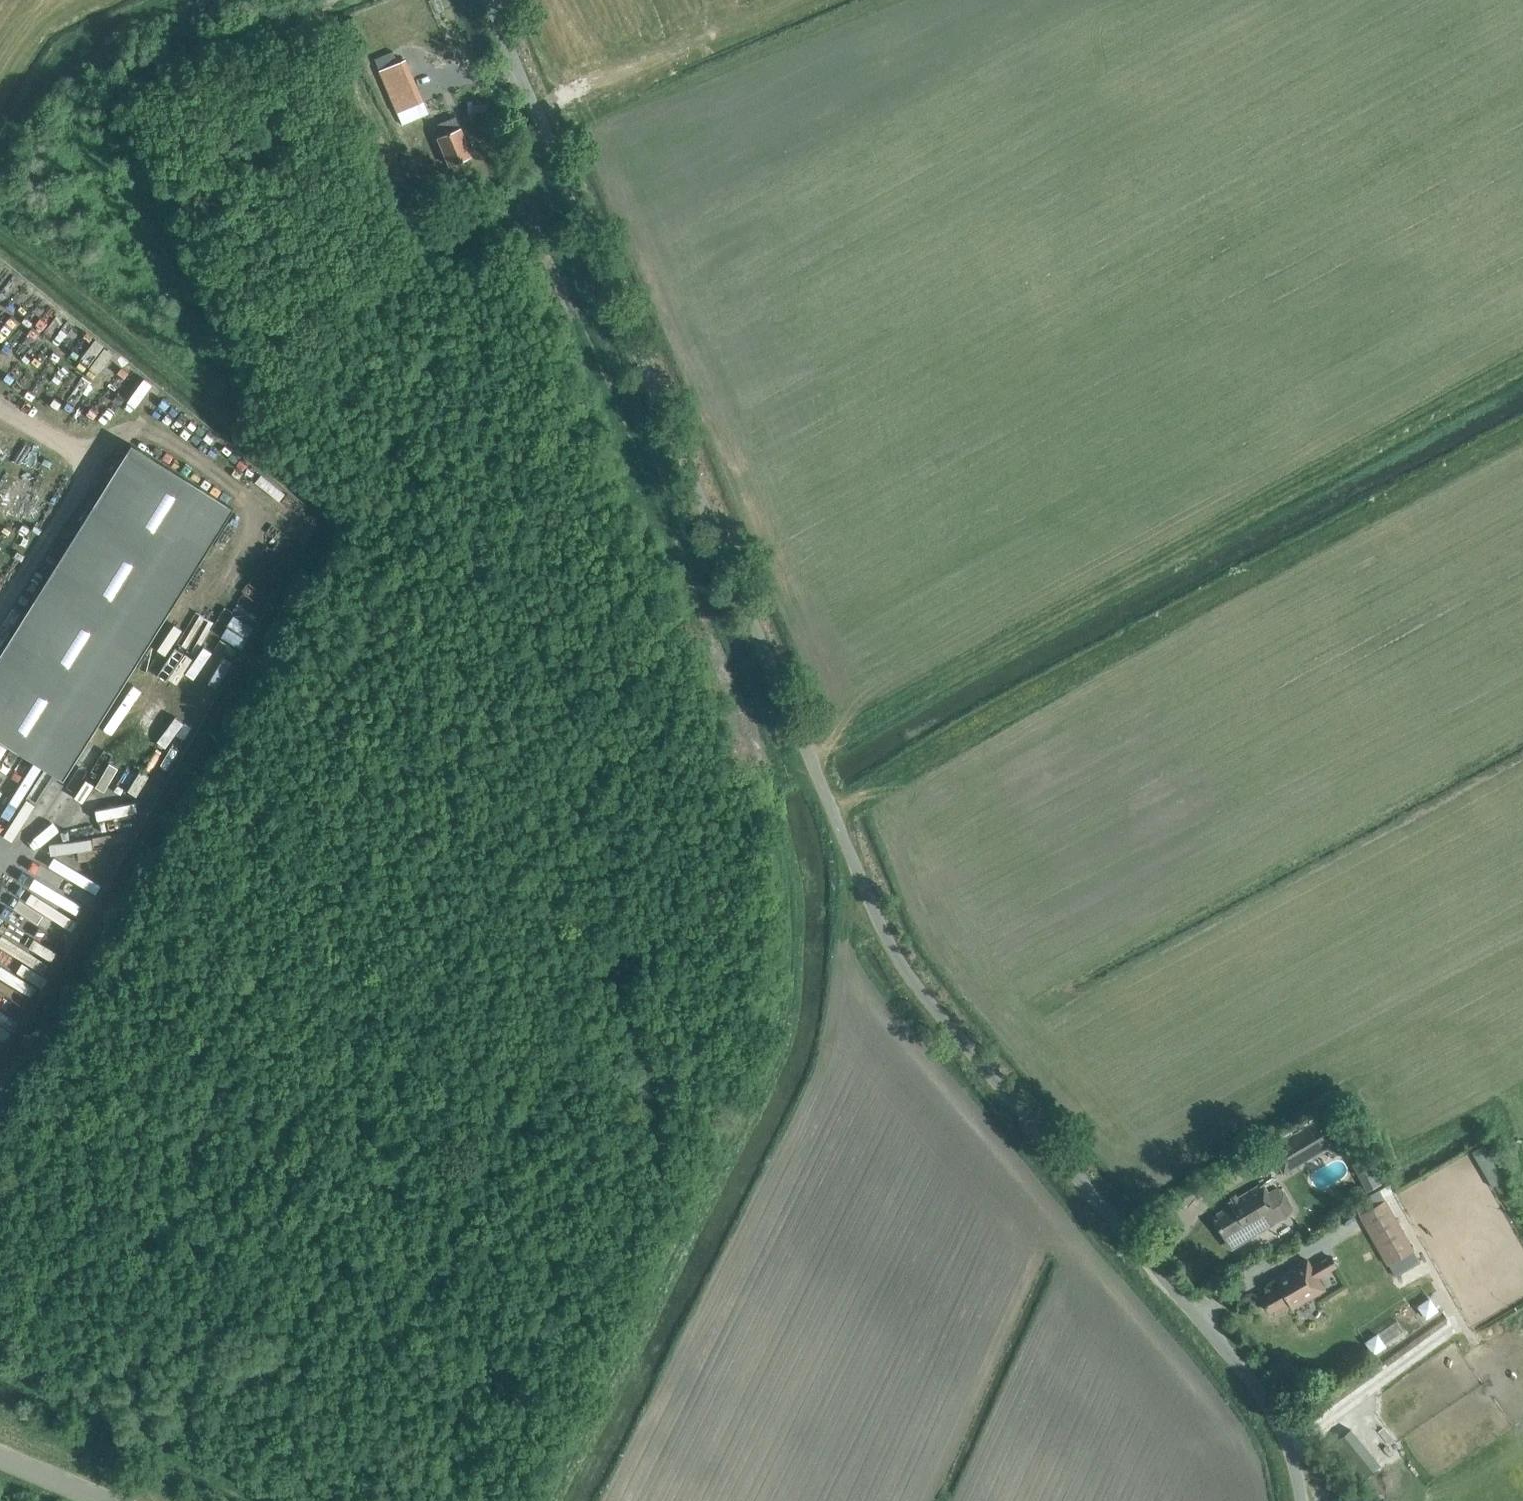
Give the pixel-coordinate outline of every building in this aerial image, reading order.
[(417,79),(416,77),(408,59),(384,70),(392,88),(393,89),(417,79)] [(393,89),(392,88),(389,90),(399,115),(443,97),(432,71),(416,77),(417,79),(393,89)] [(465,111),(464,123),(476,124),(477,112),(478,101),(468,101),(467,111),(465,111)] [(456,129),(453,122),(434,130),(449,165),(472,156),(459,127),(456,129)] [(232,509),(132,446),(0,654),(0,740),(63,780),(232,509)] [(242,645),(255,625),(238,614),(225,635),(242,645)] [(190,669),(198,676),(208,665),(211,668),(223,654),(210,644),(190,669)] [(17,884),(7,878),(0,888),(0,907),(17,884)] [(1344,1109),(1337,1098),(1316,1111),(1320,1116),(1267,1148),(1282,1173),(1337,1140),(1325,1120),(1344,1109)] [(1402,1257),(1414,1250),(1385,1199),(1397,1193),(1391,1182),(1353,1203),(1360,1214),(1358,1215),(1387,1266),(1402,1257)] [(1268,1193),(1263,1184),(1260,1185),(1259,1184),(1228,1202),(1230,1206),(1216,1214),(1219,1218),(1214,1221),(1229,1245),(1246,1235),(1248,1238),(1280,1219),(1287,1215),(1290,1211),(1290,1206),(1282,1191),(1278,1189),(1273,1190),(1268,1193)] [(1402,1257),(1387,1266),(1393,1277),(1420,1261),(1414,1250),(1402,1257)] [(1325,1289),(1318,1277),(1336,1267),(1330,1256),(1312,1267),(1307,1259),(1275,1278),(1279,1286),(1261,1296),(1269,1311),(1273,1309),(1276,1314),(1290,1305),(1292,1308),(1325,1289)] [(1425,1317),(1438,1309),(1430,1296),(1417,1305),(1425,1317)] [(1385,1344),(1403,1331),(1396,1321),(1378,1334),(1385,1344)] [(1385,1344),(1378,1334),(1377,1333),(1364,1342),(1373,1355),(1386,1346),(1385,1344)]
